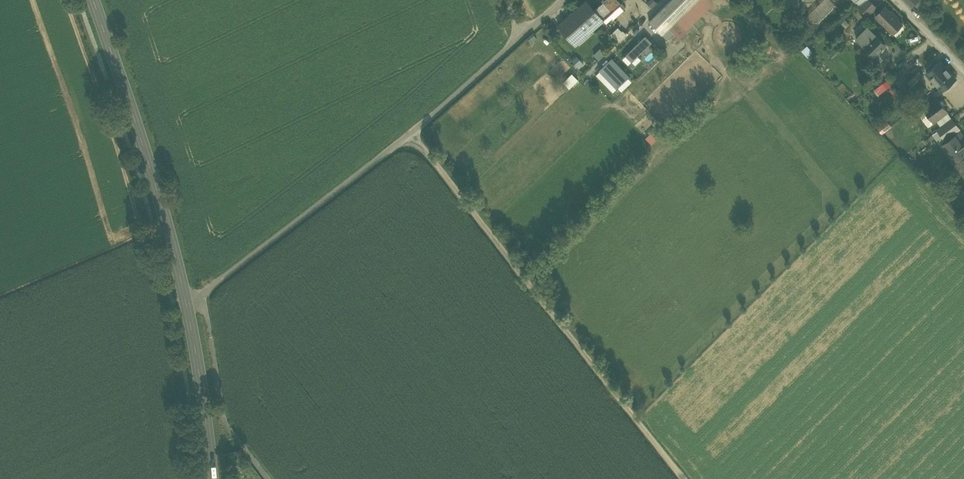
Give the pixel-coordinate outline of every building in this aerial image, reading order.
[(575,45),(603,20),(620,5),(622,3),(619,0),(605,0),(594,9),(586,1),(586,2),(560,26),(559,25),(558,26),(575,45)] [(655,0),(649,0),(646,2),(652,8),(658,3),(655,0)] [(698,0),(670,0),(649,21),(663,35),(670,28),(698,0)] [(709,0),(698,0),(670,28),(674,32),(680,38),(687,31),(686,30),(712,3),(709,0)] [(802,19),(816,34),(841,10),(831,0),(823,0),(802,19)] [(867,16),(876,7),(869,0),(866,0),(859,5),(858,6),(867,16)] [(620,5),(603,20),(606,23),(613,18),(614,19),(624,9),(620,5)] [(876,16),(893,33),(902,24),(885,7),(876,16)] [(611,34),(618,41),(626,34),(623,30),(622,31),(618,27),(611,34)] [(871,37),(874,34),(868,27),(856,39),(865,47),(873,39),(871,37)] [(674,32),(670,28),(663,35),(667,39),(674,32)] [(865,47),(874,56),(886,45),(874,34),(871,37),(873,39),(865,47)] [(641,40),(626,55),(632,61),(638,55),(647,46),(647,47),(652,42),(646,35),(641,40)] [(801,50),(808,58),(814,53),(807,45),(801,50)] [(594,54),(599,60),(606,53),(601,47),(594,54)] [(628,65),(632,61),(626,55),(622,58),(628,65)] [(632,61),(636,65),(642,59),(638,55),(632,61)] [(577,56),(572,60),(579,68),(584,64),(577,56)] [(612,57),(599,70),(600,71),(608,79),(617,88),(618,87),(629,77),(630,76),(612,57)] [(940,61),(926,73),(942,90),(956,78),(940,61)] [(912,77),(904,67),(897,73),(905,83),(906,82),(912,77)] [(596,75),(604,83),(608,79),(600,71),(596,75)] [(919,71),(915,75),(919,79),(923,75),(919,71)] [(904,84),(905,83),(897,73),(896,72),(892,76),(899,85),(901,86),(904,84)] [(570,89),(579,80),(572,73),(563,82),(570,89)] [(919,79),(915,75),(912,77),(906,82),(911,87),(919,79)] [(629,77),(618,87),(622,91),(632,81),(629,77)] [(613,92),(617,88),(608,79),(604,83),(613,92)] [(891,85),(887,80),(875,89),(879,94),(891,85)] [(908,88),(904,84),(901,86),(899,85),(896,87),(902,93),(908,88)] [(903,94),(902,93),(896,87),(895,86),(890,91),(897,99),(903,94)] [(938,98),(924,109),(934,122),(936,120),(947,112),(948,111),(938,98)] [(929,126),(934,122),(924,109),(918,113),(929,126)] [(952,118),(947,112),(936,120),(941,126),(952,118)] [(952,118),(937,129),(938,130),(945,140),(959,129),(952,118)] [(877,128),(881,134),(891,126),(886,119),(880,123),(881,125),(877,128)] [(646,137),(652,144),(660,137),(653,130),(646,137)] [(945,140),(938,130),(932,135),(935,140),(939,144),(945,140)] [(955,135),(961,144),(963,142),(963,137),(960,131),(955,135)] [(928,146),(935,140),(932,135),(924,141),(928,146)] [(954,162),(963,154),(963,142),(961,144),(955,135),(941,145),(953,162),(954,162)] [(962,173),(963,172),(963,154),(954,162),(962,173)] [(955,199),(948,193),(944,197),(950,203),(955,199)]
